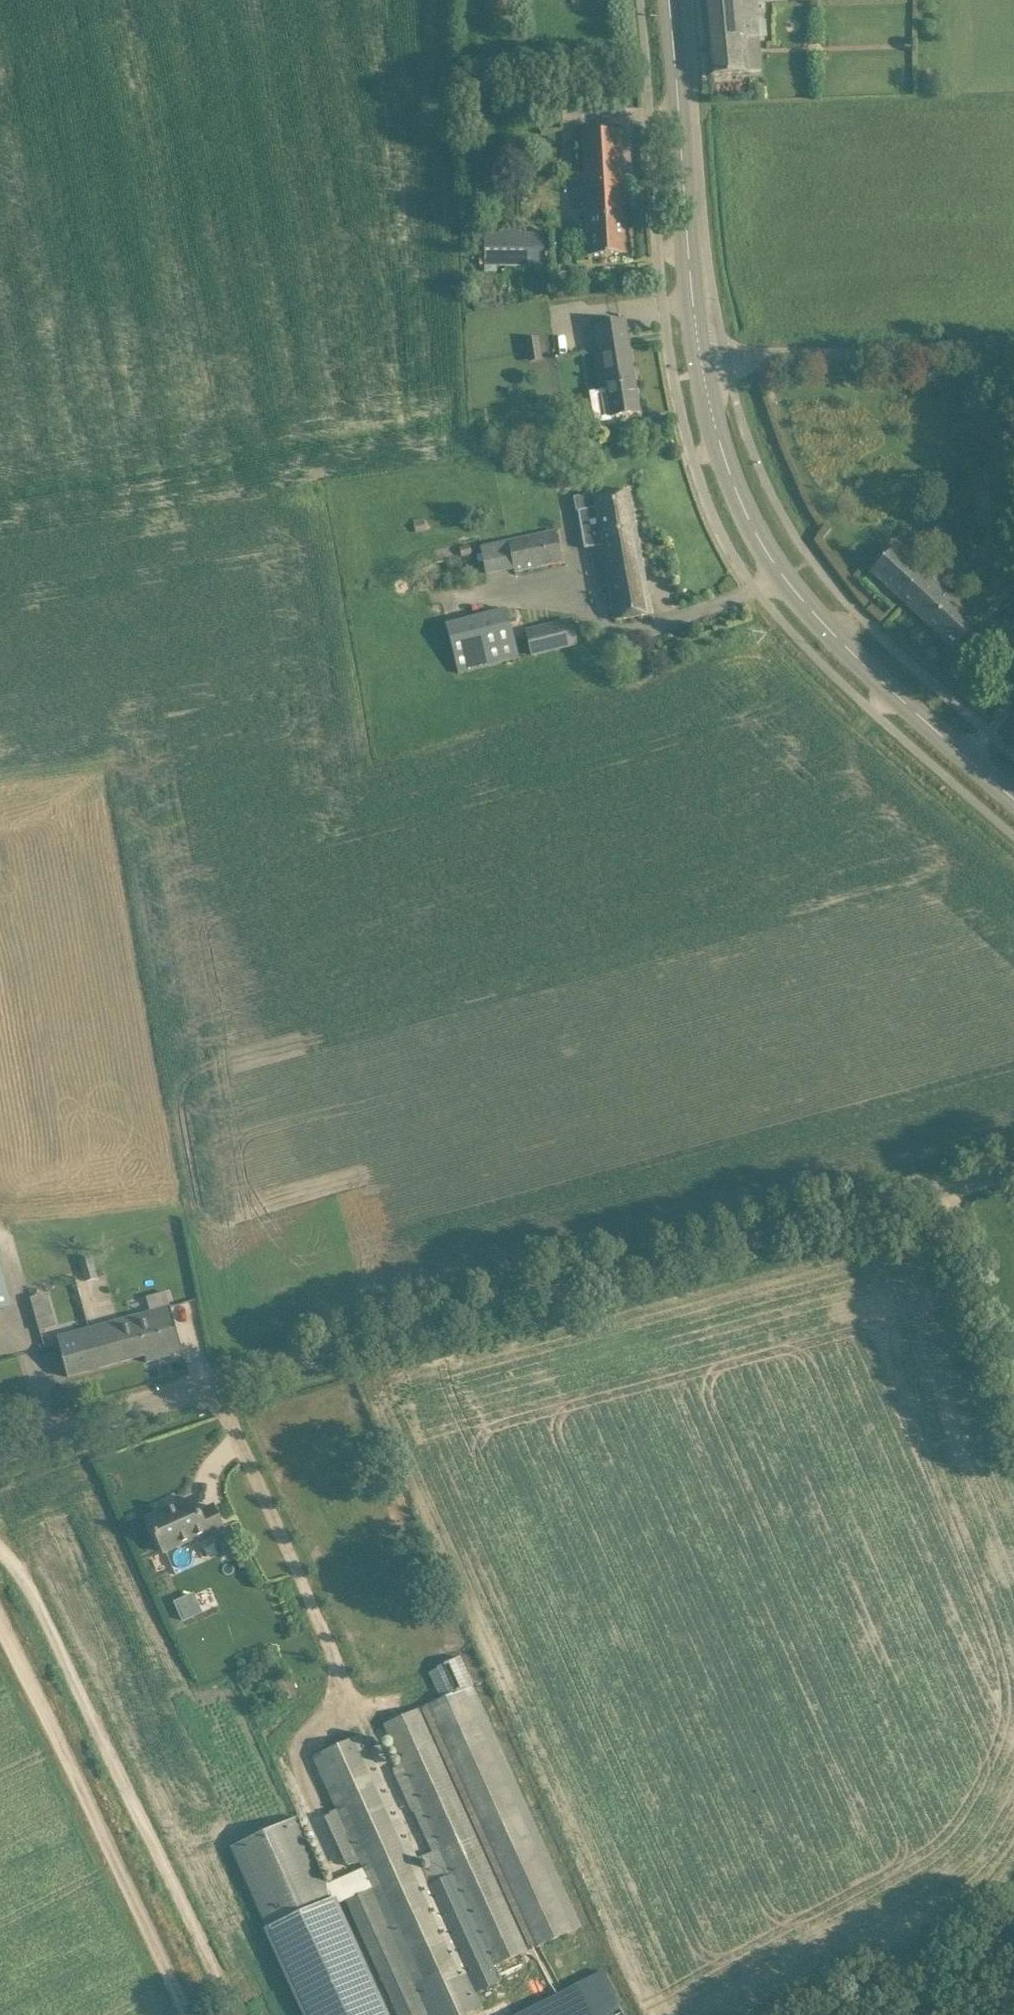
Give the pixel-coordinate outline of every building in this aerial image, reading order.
[(711,77),(747,74),(747,72),(762,71),(759,37),(768,36),(766,20),(757,21),(755,0),(704,0),(711,77)] [(620,131),(600,132),(583,133),(585,175),(572,176),(573,194),(576,194),(577,203),(573,203),(574,212),(587,211),(589,257),(627,255),(620,131)] [(543,235),(486,234),(485,266),(542,267),(543,235)] [(625,319),(605,323),(590,325),(601,391),(607,390),(611,418),(640,413),(625,319)] [(542,361),(538,338),(524,340),(528,363),(542,361)] [(592,426),(578,428),(580,442),(594,440),(592,426)] [(590,548),(595,576),(608,574),(606,563),(622,561),(621,555),(640,552),(629,491),(609,495),(594,498),(595,508),(578,511),(585,549),(590,548)] [(424,522),(415,523),(416,531),(425,530),(424,522)] [(556,532),(508,541),(508,540),(481,545),(488,576),(514,571),(514,573),(562,564),(556,532)] [(469,545),(460,547),(461,555),(471,553),(469,545)] [(924,573),(911,561),(896,546),(871,573),(953,649),(986,614),(959,589),(951,597),(936,582),(943,574),(932,564),(924,573)] [(608,574),(595,576),(597,586),(609,584),(611,596),(615,621),(651,614),(640,552),(621,555),(622,561),(606,563),(608,574)] [(461,674),(519,659),(507,610),(448,625),(461,674)] [(576,645),(570,621),(527,632),(533,655),(576,645)] [(77,1260),(84,1282),(99,1277),(93,1255),(77,1260)] [(9,1304),(0,1274),(0,1307),(9,1304)] [(183,1353),(170,1307),(58,1338),(68,1377),(144,1356),(146,1363),(183,1353)] [(52,1312),(36,1317),(39,1330),(56,1326),(52,1312)] [(148,1519),(163,1552),(198,1536),(200,1541),(224,1530),(213,1506),(199,1512),(193,1499),(148,1519)] [(186,1596),(174,1602),(183,1621),(194,1616),(186,1596)] [(582,1926),(459,1656),(436,1667),(450,1696),(463,1690),(471,1708),(572,1931),(582,1926)] [(369,1754),(361,1736),(314,1758),(338,1812),(325,1818),(349,1868),(360,1863),(362,1868),(326,1885),(315,1859),(297,1818),(231,1847),(267,1928),(264,1929),(303,2014),(385,2014),(336,1905),(346,1901),(397,2014),(427,2014),(428,2014),(429,2014),(468,2014),(484,2008),(477,1992),(500,1982),(493,1966),(572,1931),(463,1690),(450,1696),(385,1725),(402,1765),(393,1769),(411,1813),(414,1812),(432,1852),(416,1858),(369,1754)] [(603,1971),(513,2014),(625,2014),(603,1971)]
